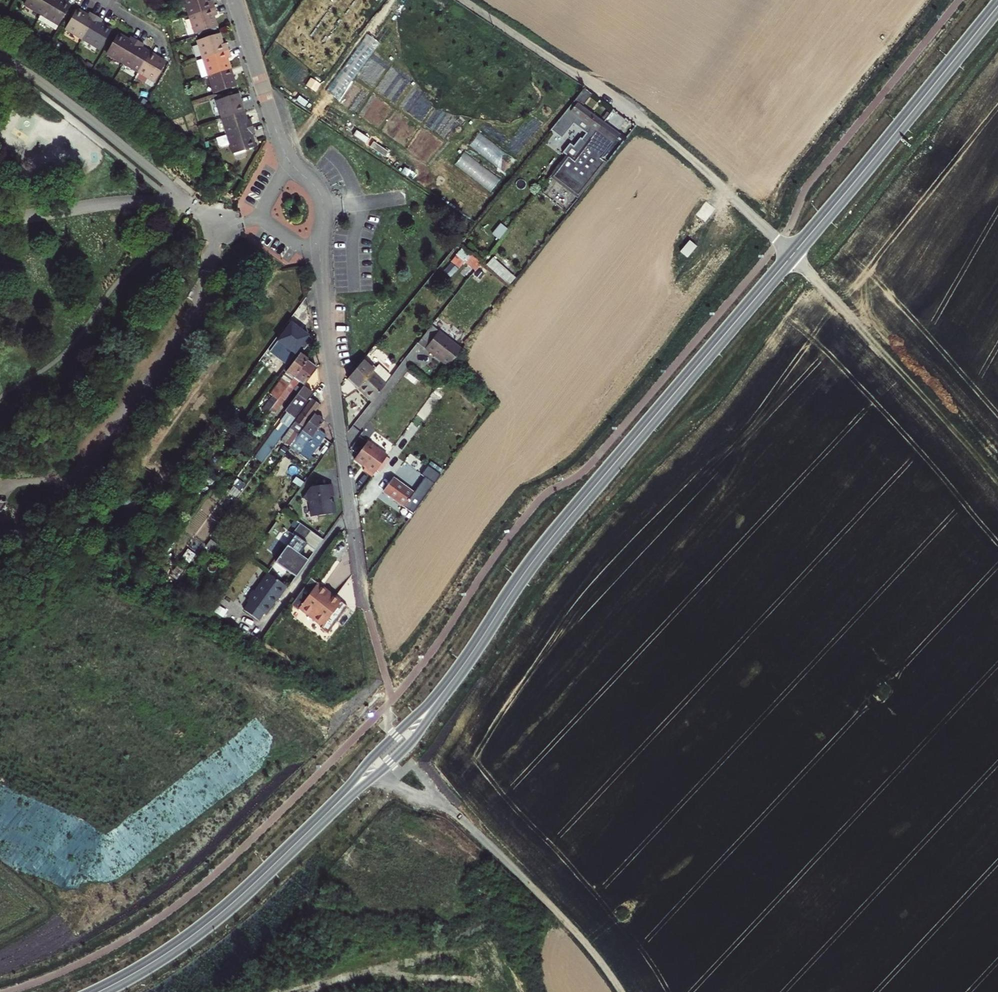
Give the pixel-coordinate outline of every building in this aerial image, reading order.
[(41,12),(49,0),(27,0),(25,3),(41,12)] [(41,12),(38,18),(53,28),(68,3),(64,0),(49,0),(41,12)] [(191,16),(215,9),(213,1),(209,2),(208,0),(186,0),(191,16)] [(82,37),(95,15),(89,11),(87,15),(78,9),(66,28),(82,37)] [(215,9),(191,16),(197,34),(217,28),(214,19),(218,18),(215,9)] [(103,19),(95,15),(82,37),(98,47),(110,28),(101,23),(103,19)] [(108,53),(123,63),(136,41),(131,38),(128,41),(119,35),(108,53)] [(220,36),(199,42),(205,59),(229,52),(226,45),(223,46),(220,36)] [(143,45),(136,41),(123,63),(138,72),(149,53),(142,49),(143,45)] [(205,59),(210,77),(231,70),(228,61),(231,60),(229,52),(205,59)] [(149,53),(138,72),(134,78),(150,87),(165,63),(149,53)] [(231,70),(210,77),(216,95),(236,88),(231,70)] [(583,90),(575,99),(583,105),(591,95),(583,90)] [(218,101),(223,118),(244,112),(238,95),(218,101)] [(580,140),(567,156),(574,161),(577,157),(603,123),(574,101),(557,122),(560,124),(562,122),(568,127),(571,123),(586,135),(582,141),(580,140)] [(244,112),(223,118),(228,135),(253,127),(251,121),(247,122),(244,112)] [(603,123),(577,157),(584,161),(591,152),(600,158),(585,177),(592,182),(608,161),(603,157),(605,155),(608,156),(609,154),(608,153),(609,152),(608,151),(620,136),(603,123)] [(253,127),(228,135),(217,138),(218,144),(221,146),(223,146),(232,144),(235,154),(255,147),(252,137),(255,136),(253,127)] [(474,259),(461,249),(456,255),(469,266),(474,259)] [(505,269),(500,274),(509,284),(514,279),(505,269)] [(300,304),(292,315),(298,320),(306,308),(300,304)] [(308,337),(288,321),(269,347),(277,353),(279,350),(292,359),(298,351),(301,346),(308,337)] [(430,327),(417,344),(447,368),(461,351),(430,327)] [(312,340),(308,337),(301,346),(305,349),(312,341),(312,340)] [(281,396),(306,361),(308,359),(298,351),(292,359),(283,371),(286,373),(270,394),(272,396),(263,409),(269,413),(272,409),(281,396)] [(368,364),(362,360),(347,379),(373,399),(392,375),(377,362),(374,365),(370,362),(368,364)] [(316,368),(306,361),(281,396),(285,399),(298,382),(303,385),(315,369),(316,368)] [(272,451),(313,395),(302,387),(292,401),(294,403),(281,421),(283,422),(265,447),(272,451)] [(281,396),(272,409),(276,412),(285,399),(281,396)] [(313,414),(319,405),(312,400),(291,430),(298,435),(301,431),(313,414)] [(313,414),(301,431),(311,439),(318,430),(323,422),(323,421),(313,414)] [(250,424),(246,429),(253,434),(256,429),(250,424)] [(298,435),(291,430),(283,443),(289,447),(298,435)] [(318,430),(311,439),(300,454),(307,460),(325,435),(318,430)] [(298,435),(289,447),(300,454),(311,439),(301,431),(298,435)] [(370,478),(385,457),(366,443),(354,459),(365,467),(362,472),(370,478)] [(272,451),(265,447),(259,455),(266,460),(272,451)] [(430,464),(427,468),(439,477),(445,469),(438,463),(435,467),(430,464)] [(385,495),(412,514),(439,477),(427,468),(425,467),(414,482),(418,485),(411,493),(390,478),(381,491),(386,494),(385,495)] [(312,501),(314,514),(334,511),(332,493),(334,492),(332,482),(312,484),(304,495),(312,501)] [(288,544),(276,561),(297,575),(310,559),(302,553),(308,543),(304,540),(312,530),(300,522),(293,533),(297,536),(290,546),(288,544)] [(216,547),(210,543),(205,549),(211,554),(216,547)] [(280,598),(288,585),(268,572),(256,590),(254,591),(250,596),(251,599),(249,602),(251,603),(246,610),(262,620),(267,613),(268,614),(279,597),(280,598)] [(330,589),(310,575),(290,602),(299,607),(300,605),(311,614),(330,589)] [(350,603),(330,589),(311,614),(323,623),(322,625),(330,631),(350,603)]
